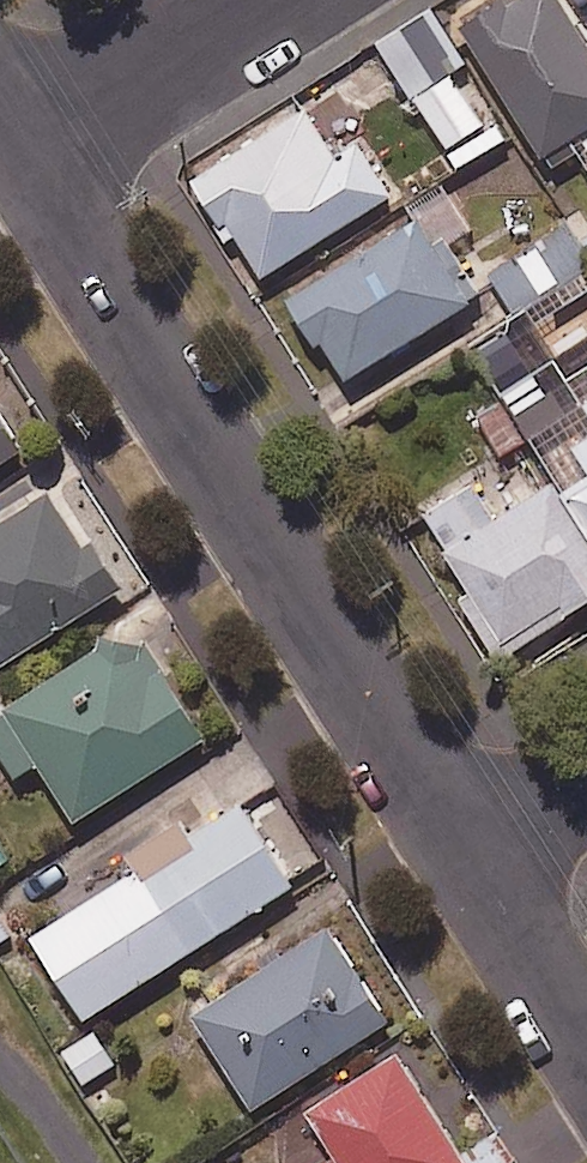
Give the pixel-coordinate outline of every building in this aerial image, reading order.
[(567,0),(501,0),(464,24),(545,153),(586,126),(586,32),(567,0)] [(463,56),(431,7),(378,42),(445,146),(483,122),(447,66),(463,56)] [(339,151),(308,103),(197,173),(261,274),(394,190),(361,137),(339,151)] [(447,240),(472,223),(439,174),(400,201),(412,218),(291,294),(343,378),(480,292),(447,240)] [(566,219),(489,271),(516,311),(586,263),(586,249),(566,219)] [(505,326),(476,347),(500,381),(530,360),(505,326)] [(0,349),(0,460),(24,444),(7,416),(32,400),(0,349)] [(586,517),(586,377),(583,372),(520,411),(561,476),(586,517)] [(561,476),(497,516),(475,482),(419,517),(503,651),(586,598),(586,517),(561,476)] [(52,482),(0,514),(0,661),(127,583),(96,533),(87,539),(52,482)] [(155,610),(0,708),(0,749),(15,774),(40,758),(78,816),(208,733),(154,648),(172,637),(155,610)] [(295,881),(244,800),(192,833),(174,805),(117,841),(135,869),(34,934),(85,1015),(295,881)] [(330,920),(194,1006),(253,1098),(389,1012),(330,920)] [(403,1049),(309,1104),(338,1154),(322,1162),(470,1162),(403,1049)]
